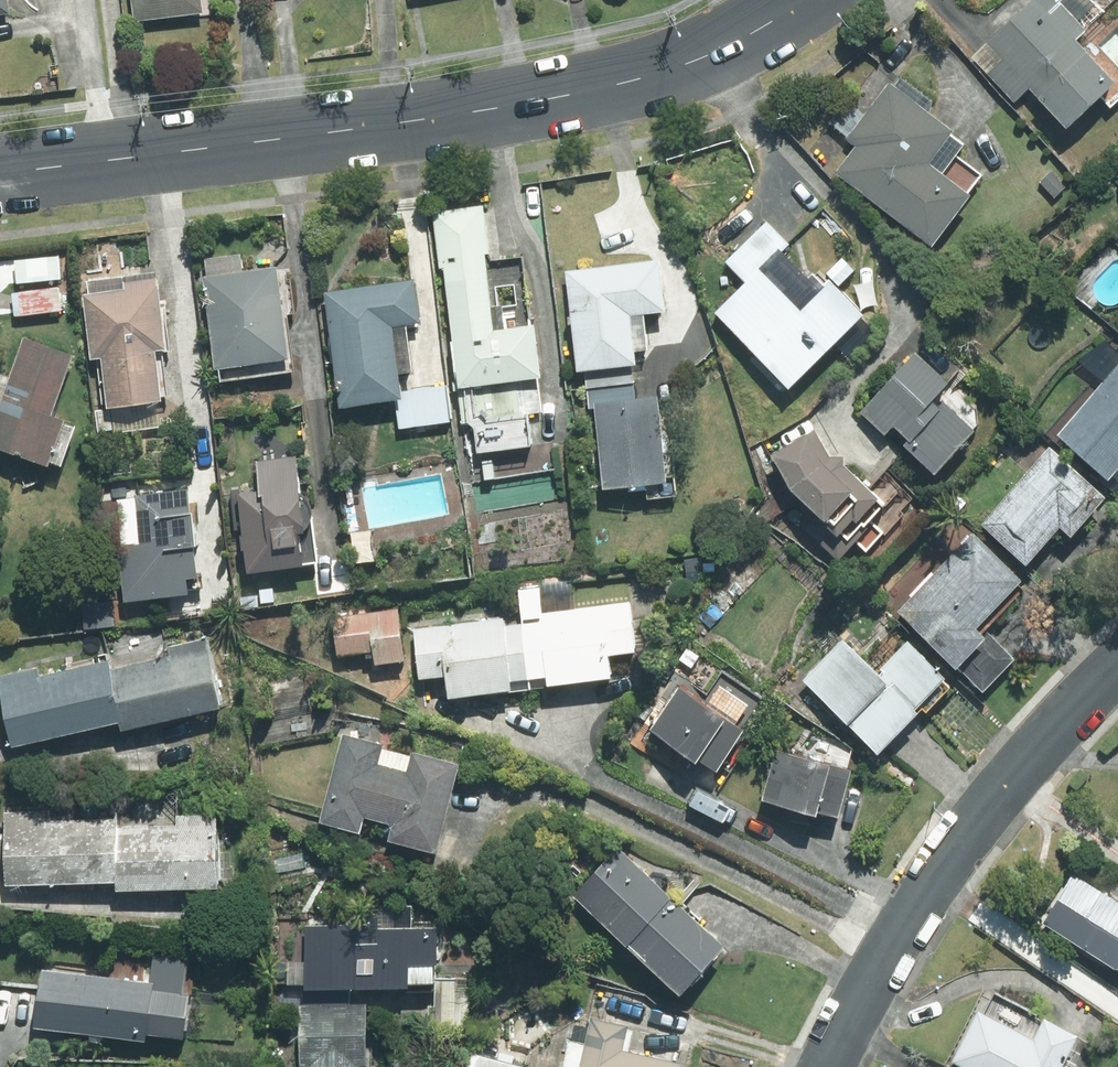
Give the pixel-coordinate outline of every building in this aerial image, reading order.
[(135,21),(211,11),(209,0),(132,0),(135,21)] [(1066,128),(1115,82),(1075,40),(1106,12),(1090,0),(1059,0),(1056,3),(1054,0),(1032,0),(986,43),(1029,89),(1066,128)] [(1014,102),(1029,89),(986,43),(971,57),(1014,102)] [(847,98),(828,122),(847,137),(846,138),(857,146),(837,172),(931,245),(969,196),(967,194),(981,175),(954,156),(962,144),(949,134),(952,131),(929,114),(931,101),(900,77),(894,85),(889,81),(865,112),(847,98)] [(443,269),(447,310),(528,300),(521,258),(490,262),(483,205),(431,212),(439,269),(443,269)] [(788,389),(863,316),(828,280),(823,285),(813,274),(808,279),(781,252),(789,244),(766,221),(725,262),(745,282),(713,313),(788,389)] [(240,255),(204,259),(207,278),(243,273),(240,255)] [(59,256),(14,260),(16,284),(61,280),(59,256)] [(842,259),(826,273),(838,285),(854,271),(842,259)] [(565,271),(576,372),(584,371),(630,365),(635,365),(634,351),(647,350),(643,314),(664,311),(658,260),(565,271)] [(207,278),(203,278),(215,368),(219,368),(221,380),(293,371),(282,284),(277,278),(275,268),(243,273),(207,278)] [(101,358),(107,408),(162,401),(161,397),(167,396),(162,352),(168,351),(163,304),(159,305),(155,274),(87,282),(88,295),(83,295),(91,359),(101,358)] [(394,399),(401,398),(400,392),(397,375),(412,373),(405,326),(421,324),(415,279),(323,293),(340,407),(394,399)] [(59,287),(11,293),(14,316),(62,310),(59,287)] [(531,325),(528,300),(447,310),(461,423),(466,423),(473,428),(477,453),(531,447),(527,415),(542,414),(538,379),(541,379),(534,325),(531,325)] [(23,337),(9,376),(0,373),(0,449),(47,466),(49,461),(60,465),(74,428),(62,424),(64,420),(50,416),(72,355),(23,337)] [(947,384),(915,355),(860,413),(885,436),(894,427),(907,440),(902,445),(934,475),(975,431),(936,395),(947,384)] [(632,383),(630,365),(584,371),(586,388),(632,383)] [(1057,435),(1108,479),(1117,468),(1117,365),(1057,435)] [(593,403),(634,399),(632,383),(586,388),(588,408),(594,408),(593,403)] [(445,386),(400,392),(401,398),(394,399),(398,429),(450,422),(445,386)] [(634,399),(593,403),(594,408),(602,489),(647,484),(648,498),(676,495),(668,418),(659,419),(657,397),(634,399)] [(885,473),(869,490),(843,466),(843,457),(829,457),(814,431),(771,456),(790,489),(836,533),(825,544),(838,557),(856,538),(866,547),(882,530),(885,533),(903,514),(900,511),(912,498),(885,473)] [(981,525),(1026,564),(1060,527),(1071,537),(1105,498),(1049,449),(981,525)] [(296,457),(257,463),(259,491),(238,495),(248,572),(317,563),(312,518),(311,509),(309,503),(305,497),(300,493),(296,457)] [(187,490),(134,496),(140,545),(118,547),(124,602),(187,595),(186,579),(197,578),(187,490)] [(898,612),(957,668),(986,639),(981,634),(986,629),(1023,590),(1016,585),(1020,581),(972,535),(898,612)] [(522,624),(530,687),(610,678),(607,656),(635,652),(629,602),(542,613),(539,586),(518,588),(522,624)] [(84,629),(114,626),(112,605),(82,608),(84,629)] [(374,653),(375,664),(403,660),(397,609),(331,617),(336,657),(374,653)] [(530,687),(522,624),(505,626),(504,618),(413,629),(419,679),(446,675),(448,697),(530,687)] [(986,639),(957,668),(982,694),(1017,659),(986,629),(981,634),(986,639)] [(170,656),(107,669),(119,723),(121,731),(220,709),(205,640),(168,648),(170,656)] [(842,641),(803,681),(877,753),(922,707),(926,711),(949,687),(943,682),(946,679),(907,641),(876,673),(842,641)] [(0,677),(0,693),(12,747),(119,723),(107,669),(106,663),(38,677),(36,669),(0,677)] [(685,681),(651,730),(696,761),(699,757),(718,769),(744,731),(741,729),(762,699),(723,672),(707,696),(685,681)] [(382,745),(342,734),(318,823),(359,835),(364,817),(393,825),(389,840),(434,852),(458,766),(412,754),(411,757),(381,748),(382,745)] [(775,749),(760,801),(816,817),(817,811),(838,817),(851,770),(775,749)] [(115,813),(4,814),(5,885),(116,884),(115,825),(115,813)] [(175,824),(115,825),(116,884),(116,890),(216,888),(214,815),(175,816),(175,824)] [(573,895),(626,946),(672,899),(619,848),(573,895)] [(1072,874),(1041,924),(1115,969),(1117,969),(1117,903),(1072,874)] [(723,947),(672,899),(626,946),(679,995),(723,947)] [(305,926),(306,988),(434,987),(433,929),(378,929),(377,926),(305,926)] [(144,1042),(145,1035),(182,1039),(188,996),(181,995),(185,961),(153,957),(150,984),(42,971),(34,1028),(144,1042)] [(1078,1036),(994,992),(982,1015),(978,1013),(952,1062),(961,1066),(1077,1066),(1078,1065),(1066,1059),(1078,1036)] [(299,1066),(367,1066),(366,1005),(298,1006),(299,1066)] [(684,1064),(623,1050),(629,1026),(590,1017),(589,1022),(580,1019),(574,1021),(531,1051),(527,1066),(683,1066),(684,1064)]
